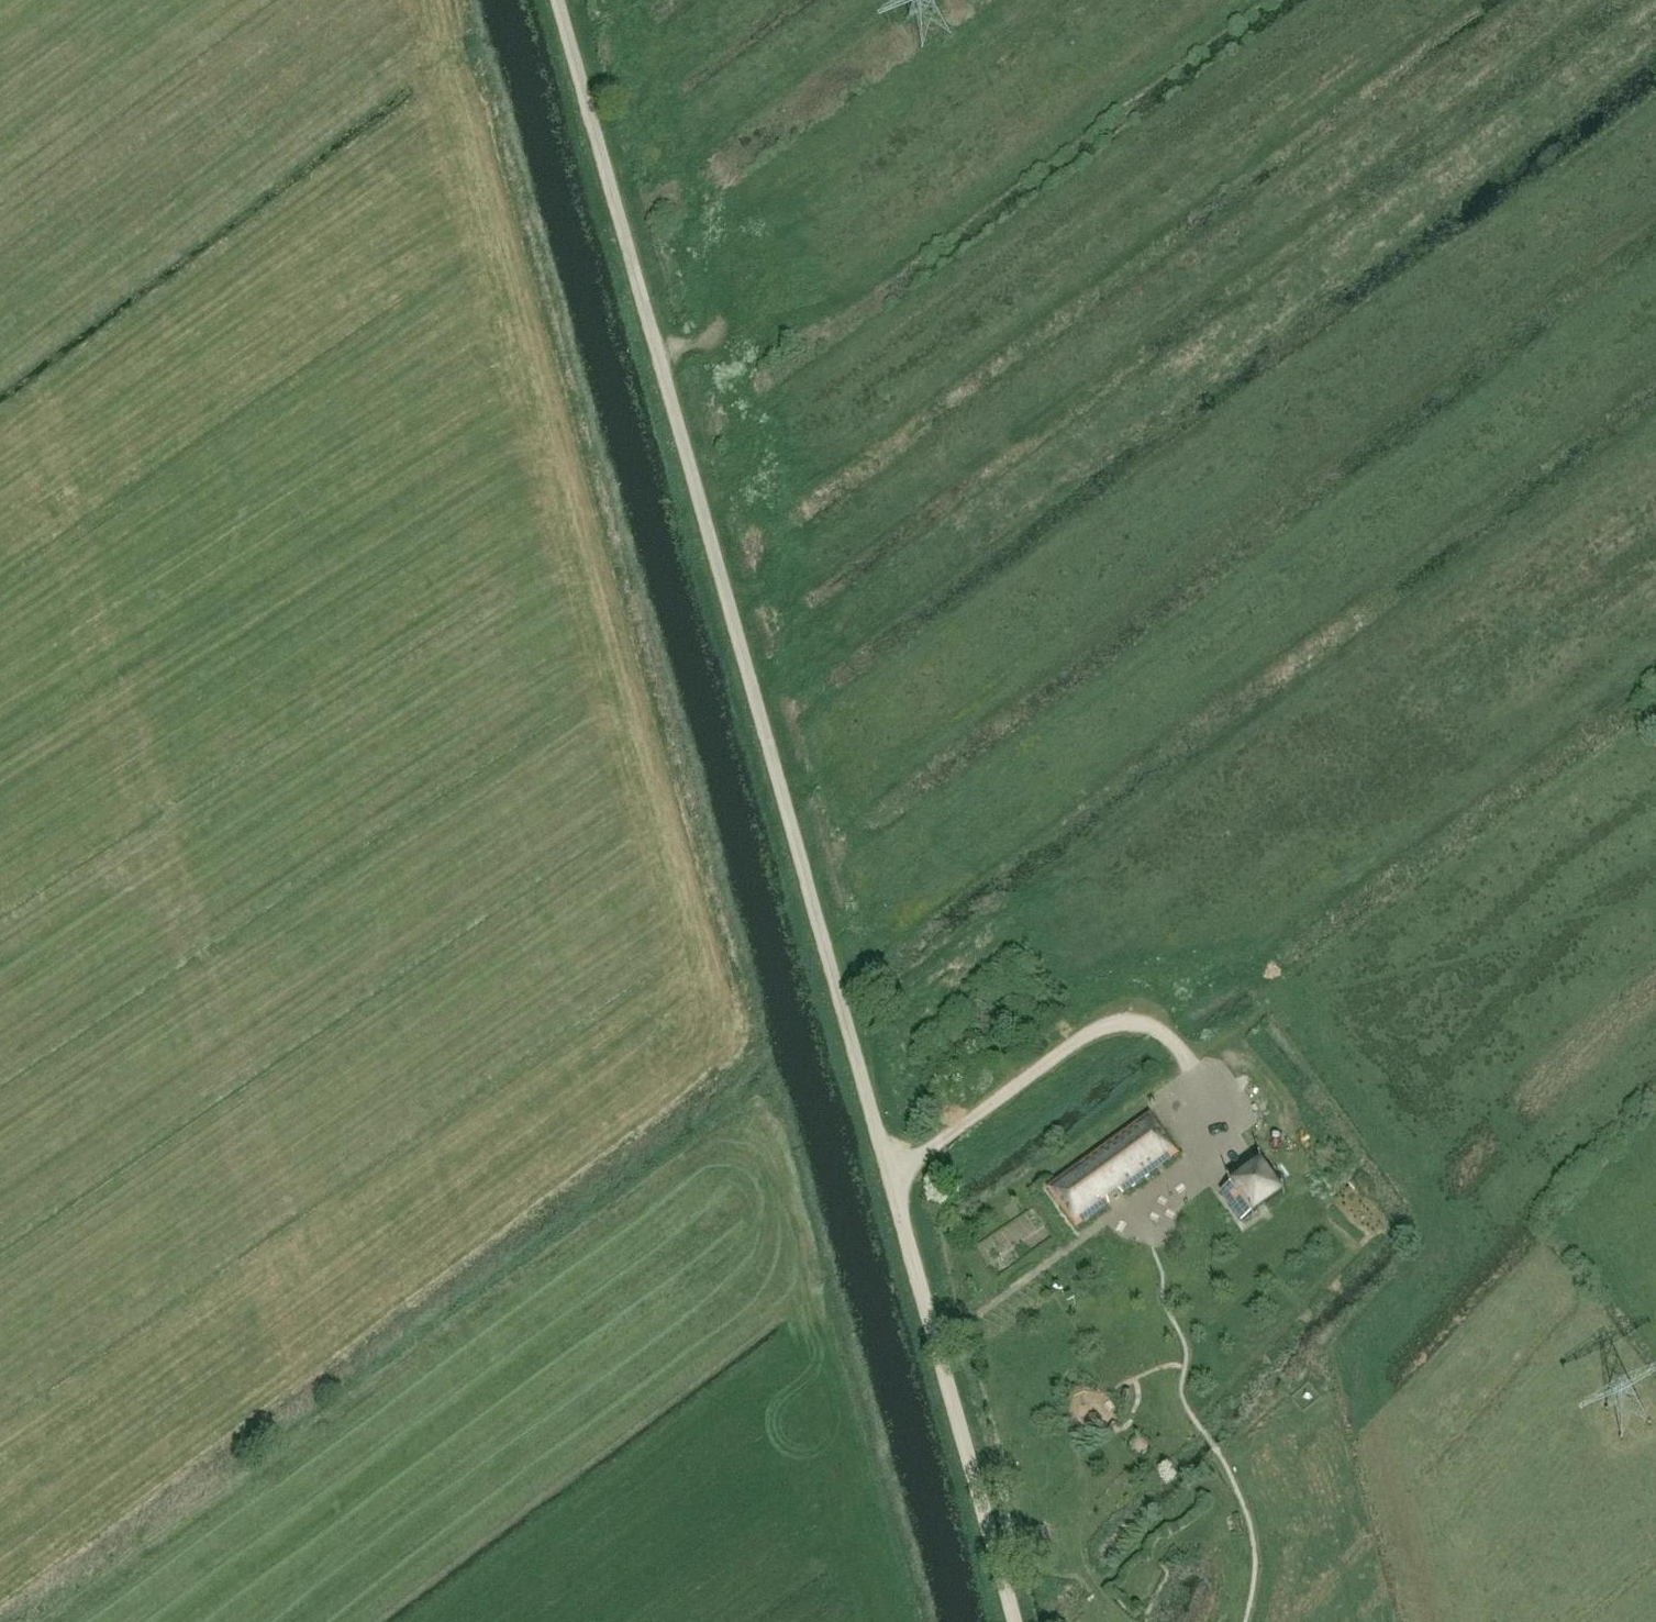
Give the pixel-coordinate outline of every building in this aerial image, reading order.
[(1001,1044),(990,1048),(995,1064),(1007,1060),(1001,1044)] [(1179,1154),(1150,1115),(1119,1138),(1121,1145),(1109,1153),(1104,1149),(1049,1188),(1078,1227),(1179,1154)] [(1243,1221),(1283,1192),(1262,1164),(1223,1192),(1243,1221)] [(1098,1410),(1088,1416),(1096,1428),(1106,1422),(1098,1410)] [(1071,1411),(1065,1415),(1084,1446),(1090,1443),(1071,1411)]
